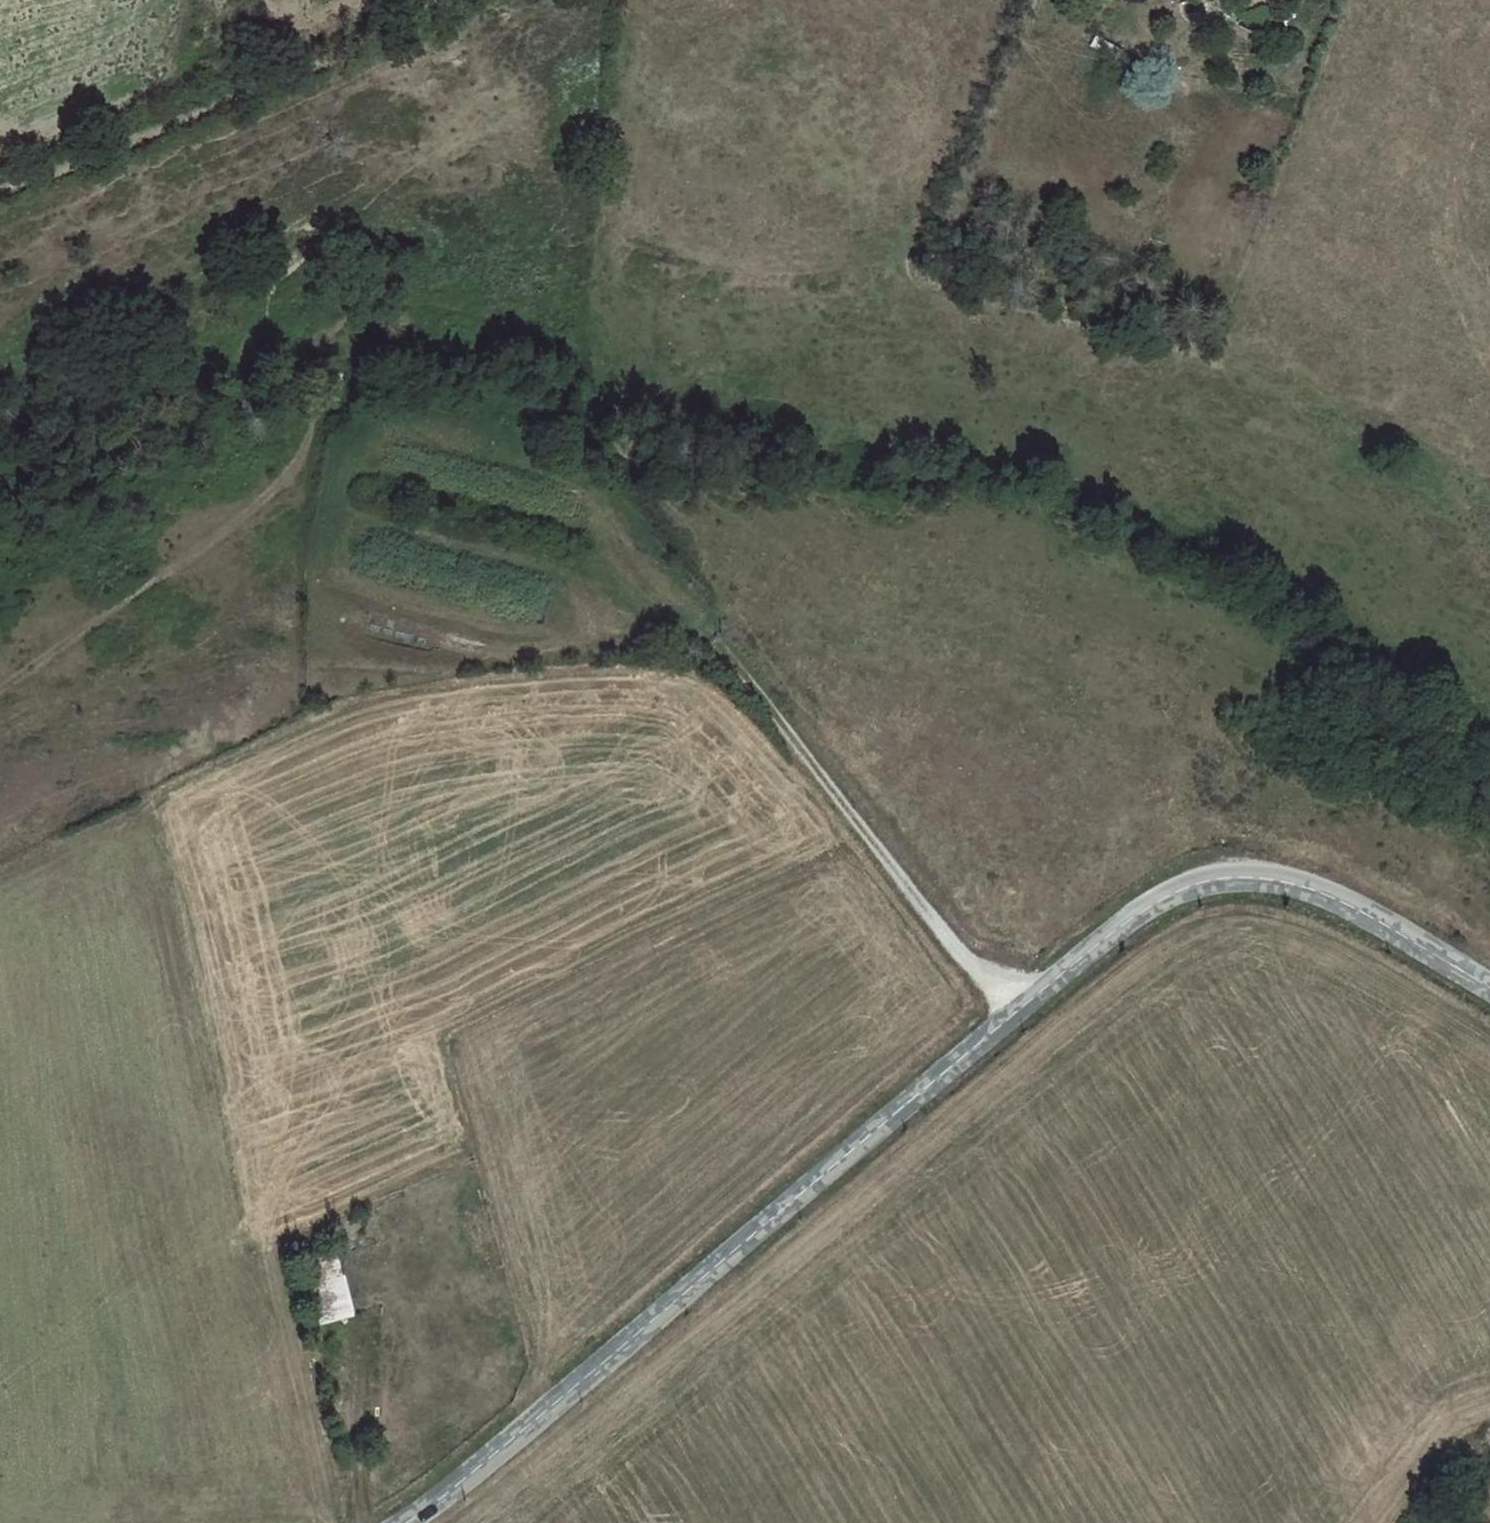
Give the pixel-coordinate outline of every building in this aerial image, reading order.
[(336,1251),(298,1260),(315,1326),(353,1315),(336,1251)]
